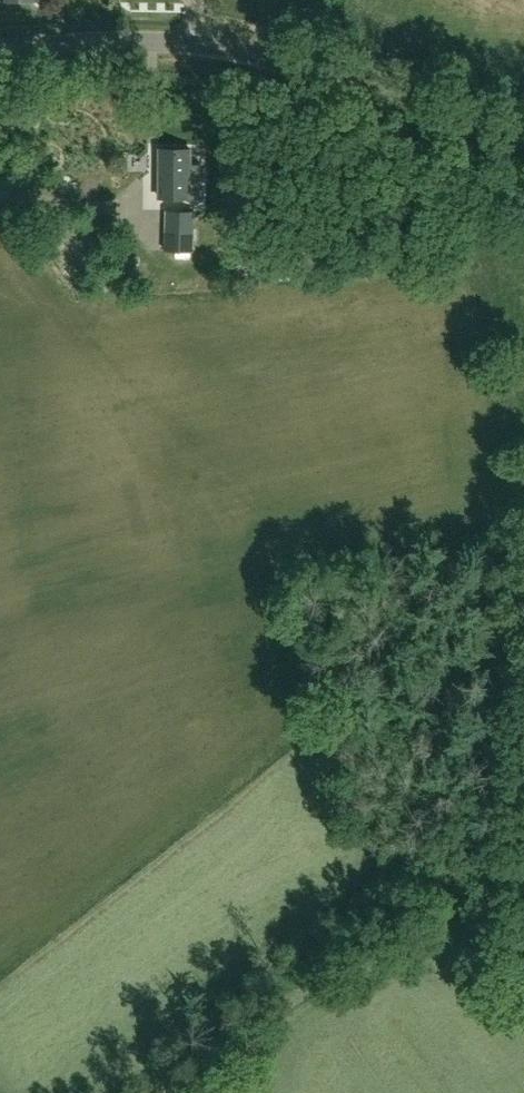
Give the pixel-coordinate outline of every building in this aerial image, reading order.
[(161,197),(190,196),(189,150),(161,150),(161,197)] [(193,252),(194,210),(167,209),(165,250),(193,252)]
